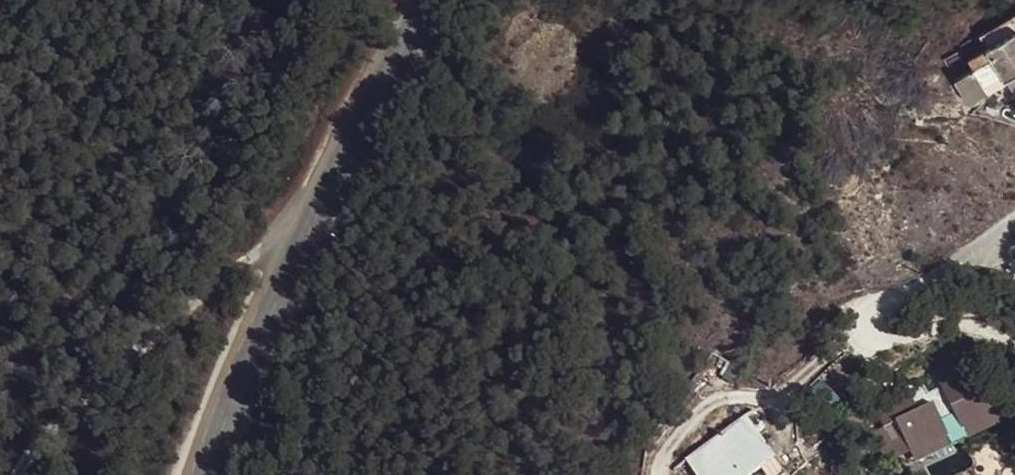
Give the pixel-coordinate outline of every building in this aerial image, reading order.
[(988,90),(1014,73),(1014,33),(989,49),(988,48),(971,58),(976,66),(974,67),(988,90)] [(988,90),(974,67),(958,77),(971,99),(988,90)] [(999,424),(989,402),(983,405),(968,372),(940,384),(947,399),(932,405),(917,413),(910,397),(876,413),(884,430),(896,424),(903,439),(914,464),(952,447),(945,432),(959,425),(966,440),(999,424)] [(925,390),(910,397),(917,413),(932,405),(925,390)] [(745,417),(683,459),(695,474),(752,474),(774,460),(745,417)] [(891,444),(903,439),(896,424),(884,430),(891,444)] [(752,474),(784,474),(774,460),(752,474)]
